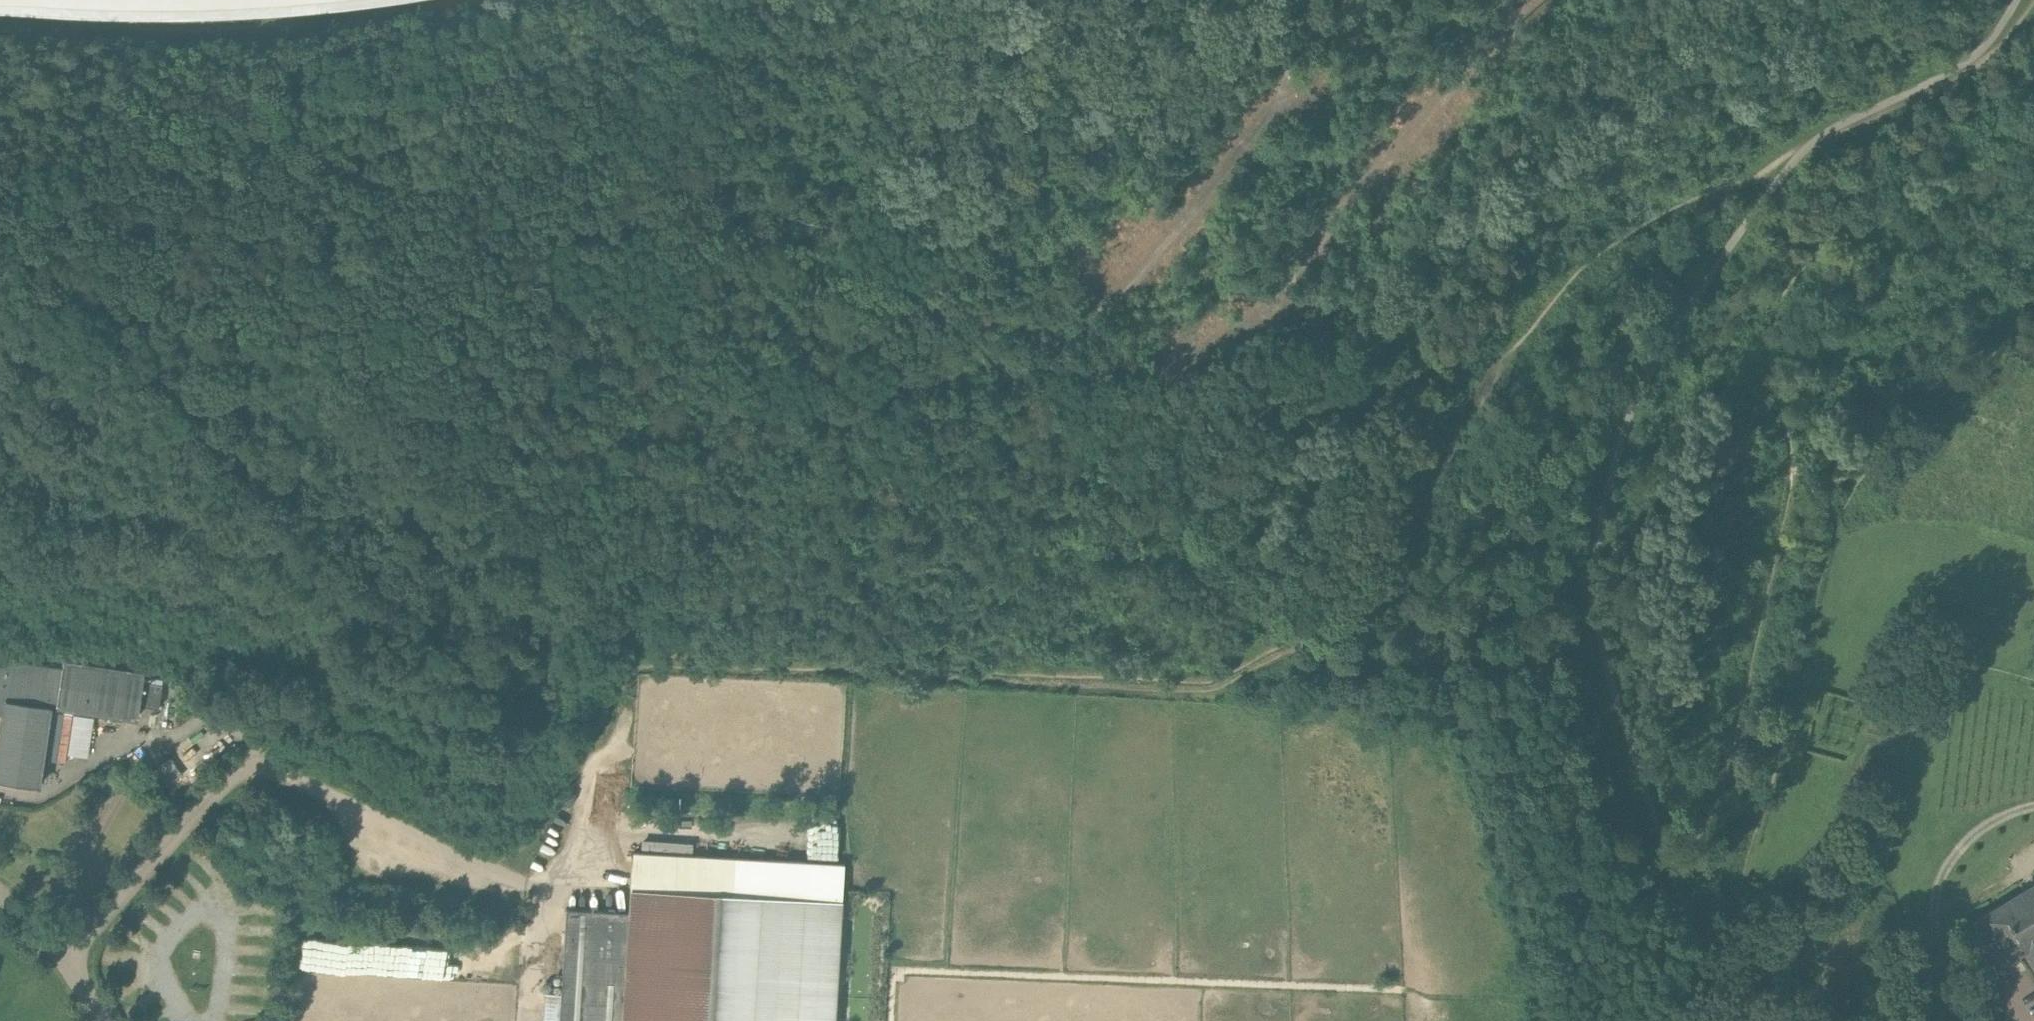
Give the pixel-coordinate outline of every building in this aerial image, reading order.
[(54,14),(114,17),(172,17),(193,17),(214,16),(234,15),(266,13),(297,11),(318,9),(339,7),(364,4),(376,3),(397,0),(0,0),(0,12),(54,14)] [(5,712),(0,744),(0,781),(38,787),(50,703),(138,716),(140,705),(144,681),(145,673),(64,661),(63,668),(10,660),(9,668),(0,667),(0,711),(5,712)] [(163,684),(144,681),(140,705),(159,708),(163,684)] [(633,851),(630,912),(566,908),(561,994),(546,993),(544,1020),(835,1020),(844,863),(633,851)] [(1980,919),(1974,922),(2000,966),(2026,950),(2033,964),(2033,886),(1980,919)] [(307,968),(385,971),(387,943),(308,940),(307,968)]
